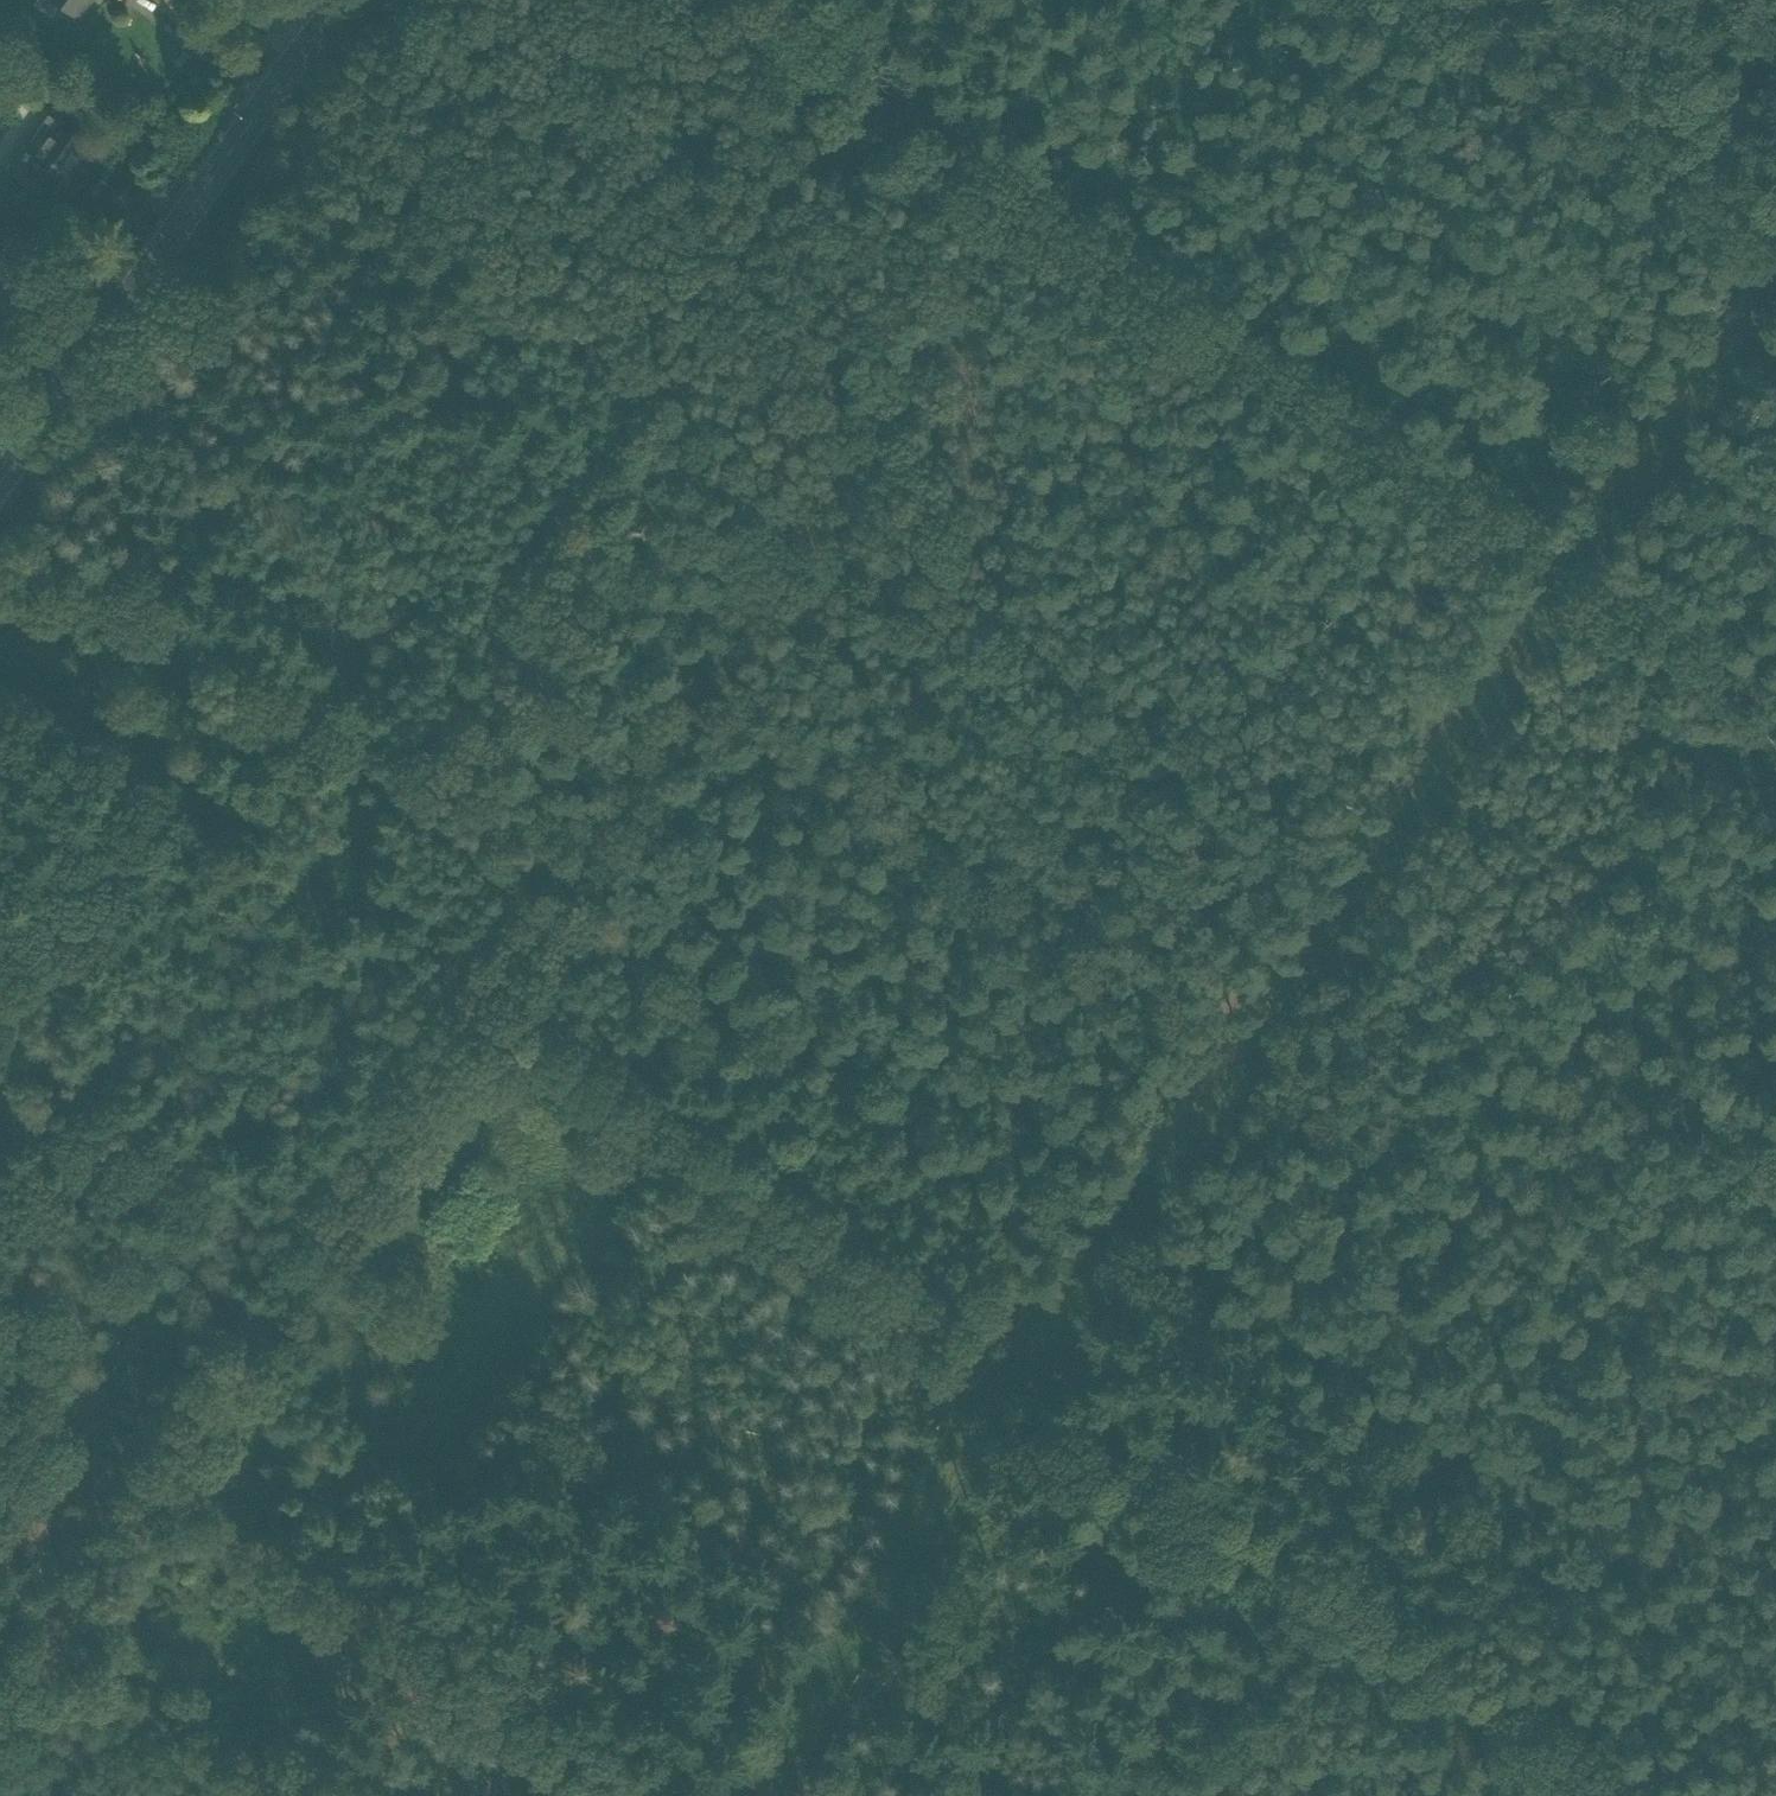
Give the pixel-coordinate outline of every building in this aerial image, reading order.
[(81,0),(44,0),(68,18),(81,0)] [(4,165),(45,194),(84,140),(43,111),(4,165)] [(11,262),(0,255),(0,279),(11,262)]
